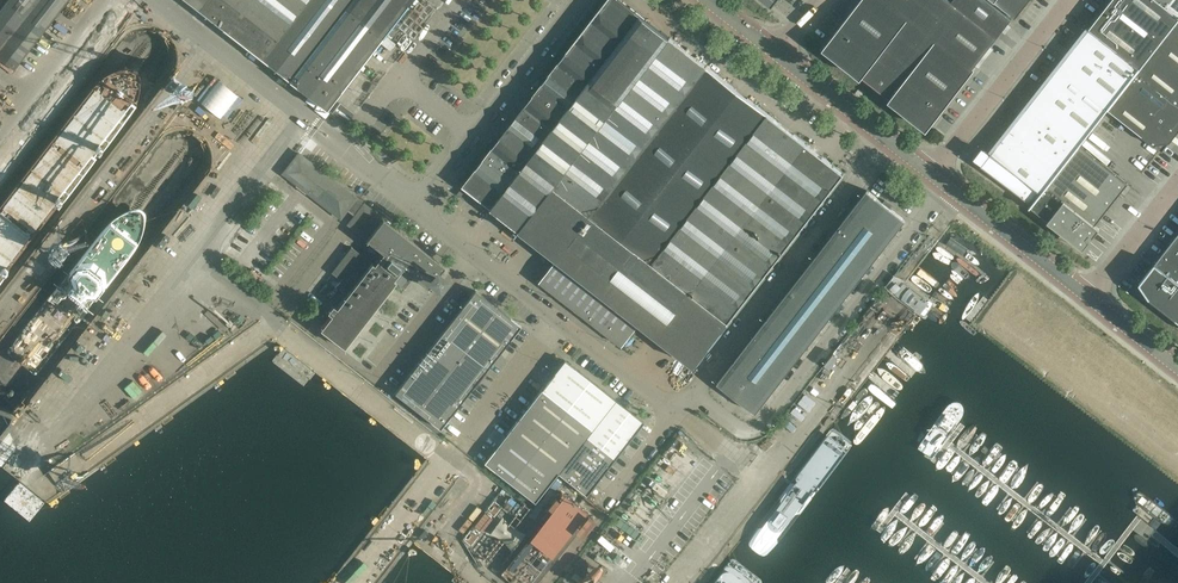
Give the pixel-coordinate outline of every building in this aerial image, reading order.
[(69,0),(8,0),(0,10),(0,55),(16,67),(69,0)] [(222,28),(244,0),(187,0),(222,28)] [(347,4),(350,0),(244,0),(222,28),(326,108),(385,33),(347,4)] [(411,0),(350,0),(347,4),(385,33),(411,0)] [(672,38),(622,0),(608,0),(498,142),(526,164),(492,207),(522,230),(672,38)] [(952,1),(951,0),(861,0),(840,27),(840,26),(824,46),(866,79),(877,84),(880,86),(879,86),(883,90),(952,1)] [(1015,18),(1030,0),(992,0),(1015,18)] [(1123,0),(1111,0),(1103,11),(1153,51),(1166,35),(1167,34),(1123,0)] [(1158,0),(1123,0),(1167,34),(1177,19),(1177,15),(1158,0)] [(1177,15),(1177,0),(1158,0),(1177,15)] [(972,69),(997,37),(952,1),(883,90),(888,96),(929,128),(945,108),(944,108),(974,71),(972,69)] [(1153,51),(1103,11),(1089,28),(1140,68),(1151,53),(1153,51)] [(1167,34),(1166,35),(1177,45),(1177,19),(1167,34)] [(1140,68),(1089,28),(1076,45),(1126,85),(1137,72),(1140,68)] [(1153,51),(1151,53),(1177,75),(1177,45),(1166,35),(1153,51)] [(566,248),(592,215),(707,66),(672,38),(522,230),(558,258),(566,248)] [(1126,85),(1076,45),(1062,62),(1113,102),(1122,90),(1126,85)] [(1140,68),(1137,72),(1177,104),(1177,75),(1151,53),(1140,68)] [(1113,102),(1062,62),(1049,79),(1100,119),(1108,108),(1113,102)] [(654,262),(769,114),(707,66),(592,215),(654,262)] [(1177,133),(1177,131),(1177,104),(1137,72),(1126,85),(1122,90),(1177,133)] [(1100,119),(1049,79),(1036,96),(1086,136),(1100,119)] [(1122,90),(1113,102),(1108,108),(1162,151),(1177,133),(1122,90)] [(1080,144),(1086,136),(1036,96),(1009,130),(1060,170),(1080,145),(1080,144)] [(355,114),(340,103),(333,113),(347,123),(355,114)] [(691,292),(807,143),(769,114),(654,262),(691,292)] [(1031,207),(1060,170),(1009,130),(992,152),(991,152),(991,153),(983,164),(982,164),(1032,203),(1029,207),(1030,207),(1031,207)] [(492,207),(526,164),(498,142),(464,185),(492,207)] [(729,321),(844,172),(807,143),(691,292),(729,321)] [(1096,224),(1120,194),(1085,167),(1094,156),(1080,145),(1060,170),(1031,207),(1048,220),(1048,221),(1075,242),(1075,241),(1077,242),(1078,243),(1079,243),(1081,243),(1082,243),(1083,243),(1085,243),(1086,242),(1087,242),(1088,241),(1089,240),(1090,240),(1100,228),(1096,224)] [(345,348),(392,286),(396,282),(402,287),(404,289),(410,281),(408,279),(412,274),(428,287),(431,283),(439,289),(449,276),(441,270),(444,266),(364,203),(363,204),(356,198),(356,197),(299,153),(283,173),(341,217),(347,209),(354,215),(348,223),(367,238),(366,239),(383,252),(380,257),(378,255),(372,262),(352,246),(331,272),(352,288),(337,307),(333,305),(328,311),(331,314),(320,328),(345,348)] [(465,199),(469,193),(462,187),(457,194),(465,199)] [(773,391),(901,226),(906,220),(867,190),(734,361),(773,391)] [(729,321),(691,292),(654,262),(592,215),(566,248),(558,258),(620,306),(641,322),(695,365),(729,321)] [(1177,311),(1177,234),(1140,283),(1152,293),(1149,296),(1174,316),(1177,311)] [(620,306),(558,258),(540,281),(602,329),(620,306)] [(521,325),(475,290),(453,319),(498,354),(521,325)] [(623,345),(641,322),(620,306),(602,329),(623,345)] [(463,399),(498,354),(453,319),(418,364),(463,399)] [(615,399),(565,360),(542,389),(592,428),(615,399)] [(773,391),(734,361),(718,382),(756,412),(773,391)] [(463,399),(418,364),(395,393),(440,428),(463,399)] [(558,472),(587,436),(592,428),(542,389),(507,433),(558,472)] [(615,458),(643,421),(615,399),(592,428),(587,436),(615,458)] [(558,472),(507,433),(484,462),(535,502),(558,472)] [(586,494),(615,458),(587,436),(558,472),(586,494)] [(528,582),(574,524),(583,512),(563,496),(554,508),(508,566),(528,582)] [(508,566),(554,508),(548,503),(502,561),(508,566)] [(580,529),(574,524),(528,582),(529,582),(537,582),(580,529)]
